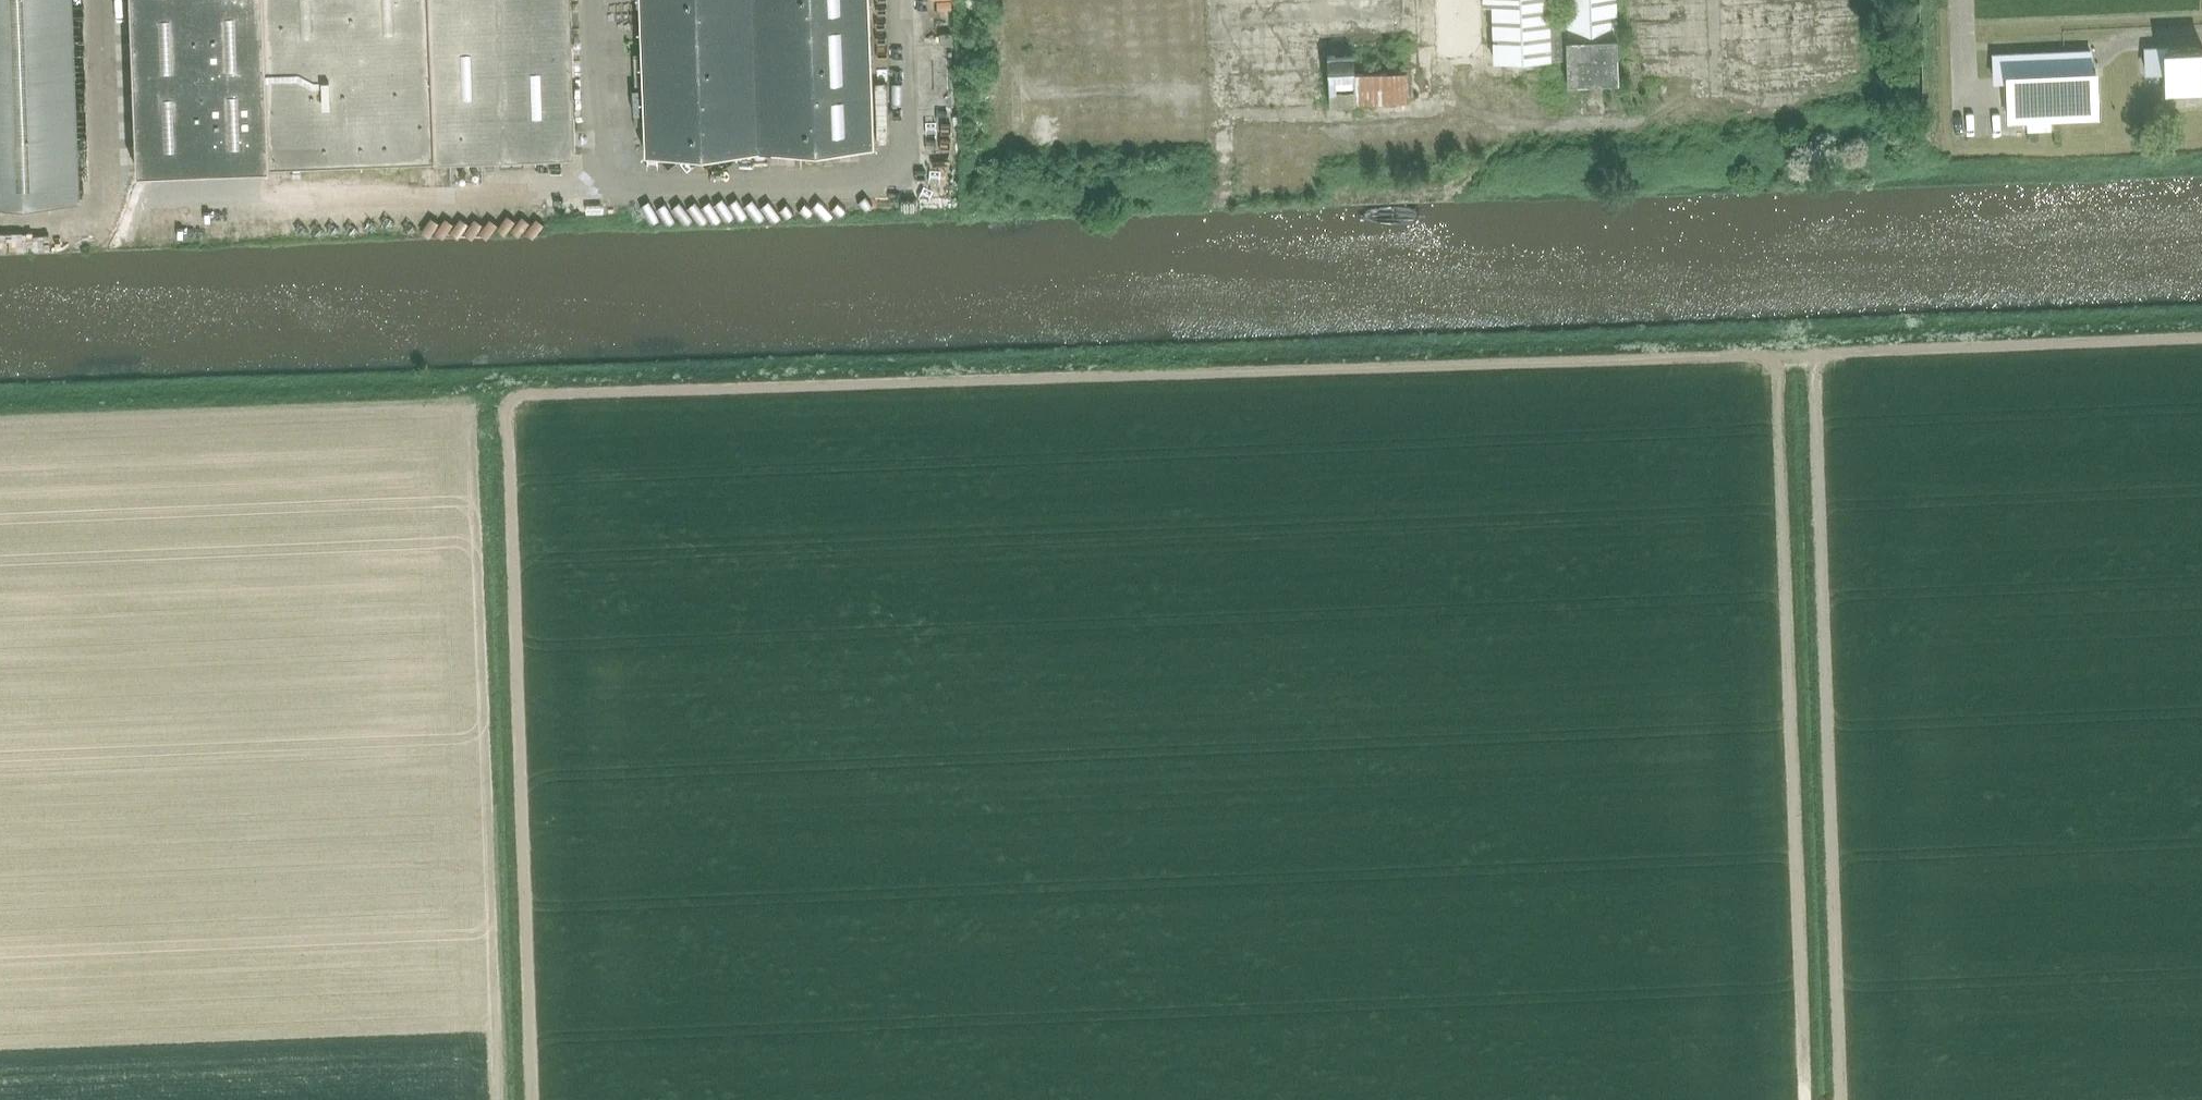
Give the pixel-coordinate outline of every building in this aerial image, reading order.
[(78,200),(70,0),(0,0),(0,203),(78,200)] [(136,171),(268,166),(268,165),(575,154),(569,0),(130,0),(136,171)] [(644,152),(874,143),(869,0),(639,0),(644,152)] [(1483,4),(1494,3),(1496,60),(1567,57),(1568,83),(1619,81),(1616,0),(1563,0),(1564,21),(1550,22),(1549,0),(1482,0),(1483,4)] [(1333,94),(1408,94),(1408,61),(1405,61),(1359,61),(1359,43),(1333,43),(1333,94)] [(2166,50),(2165,48),(2145,49),(2146,70),(2165,69),(2166,89),(2201,88),(2201,48),(2166,50)] [(2007,78),(2008,118),(2097,114),(2095,70),(2091,70),(2090,51),(1993,55),(1994,79),(2007,78)] [(350,170),(350,186),(363,187),(363,171),(350,170)] [(732,224),(741,204),(728,198),(718,218),(732,224)] [(673,199),(658,216),(669,225),(683,207),(673,199)] [(690,224),(703,206),(693,199),(680,217),(690,224)] [(696,220),(706,228),(721,208),(711,200),(696,220)]
